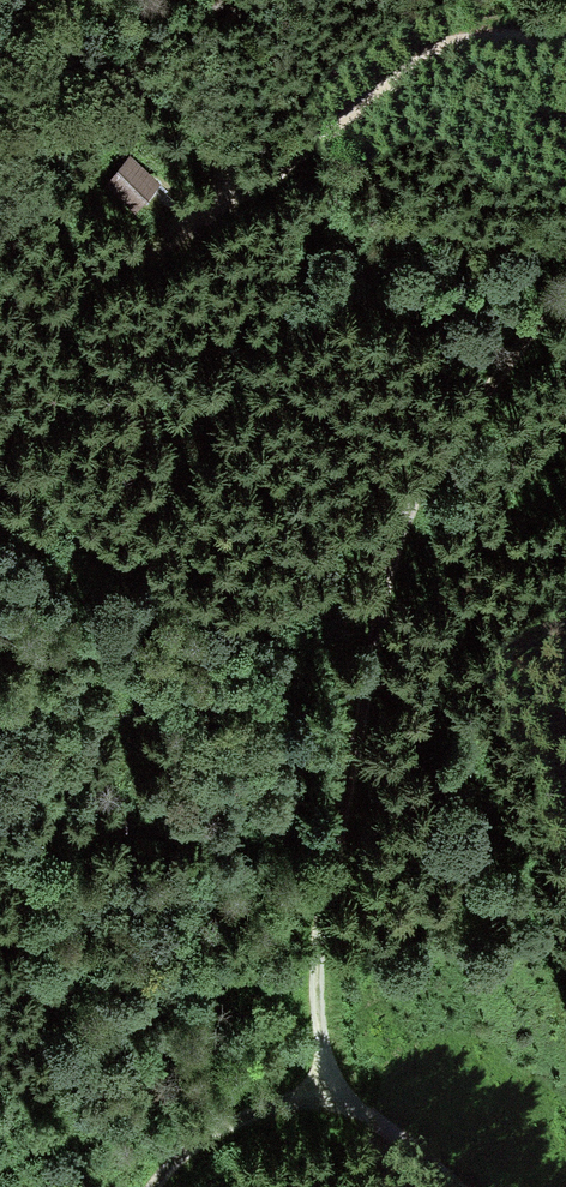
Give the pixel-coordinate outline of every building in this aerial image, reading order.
[(151,181),(130,162),(111,183),(133,202),(151,181)]
